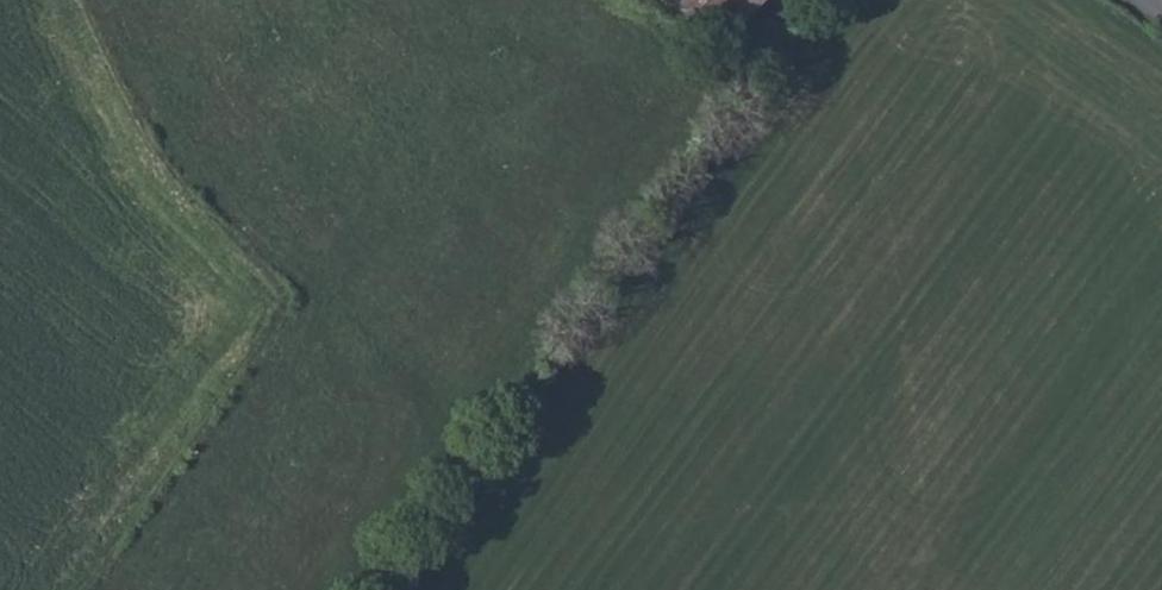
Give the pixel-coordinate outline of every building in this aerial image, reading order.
[(722,44),(763,0),(670,0),(722,44)]
